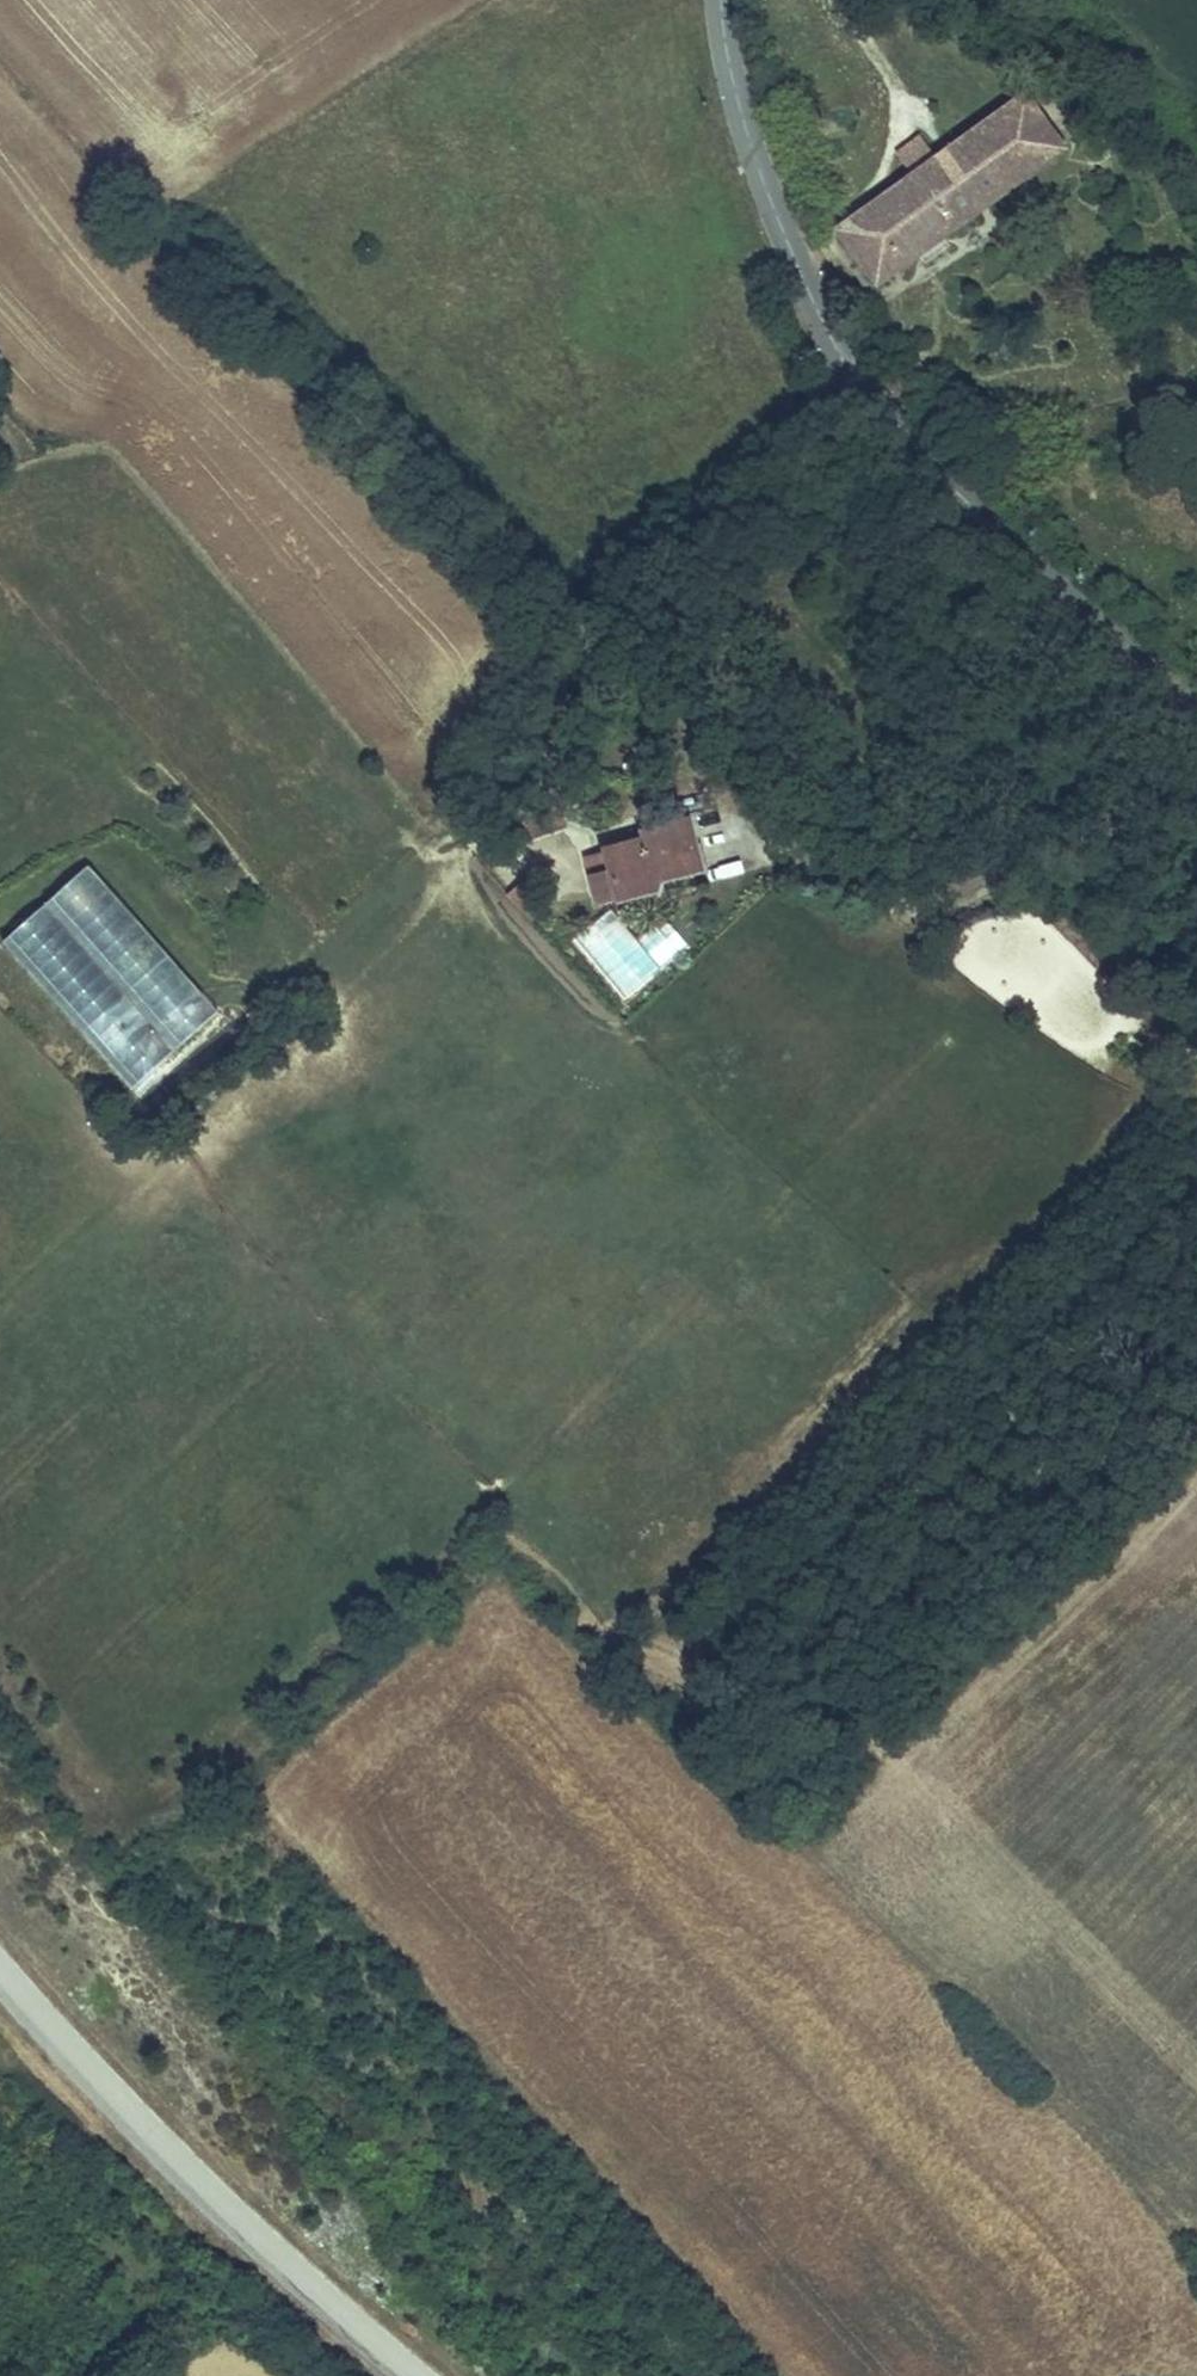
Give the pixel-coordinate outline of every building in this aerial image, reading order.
[(1024,96),(839,234),(887,293),(1074,155),(1024,96)] [(569,809),(559,777),(526,786),(531,801),(519,804),(529,836),(579,821),(575,807),(569,809)] [(662,844),(603,855),(612,903),(670,892),(669,888),(717,879),(708,832),(679,838),(676,824),(659,827),(662,844)] [(223,1014),(95,865),(2,944),(130,1093),(223,1014)] [(980,980),(1032,980),(1032,926),(1009,926),(1009,948),(980,948),(980,980)]
